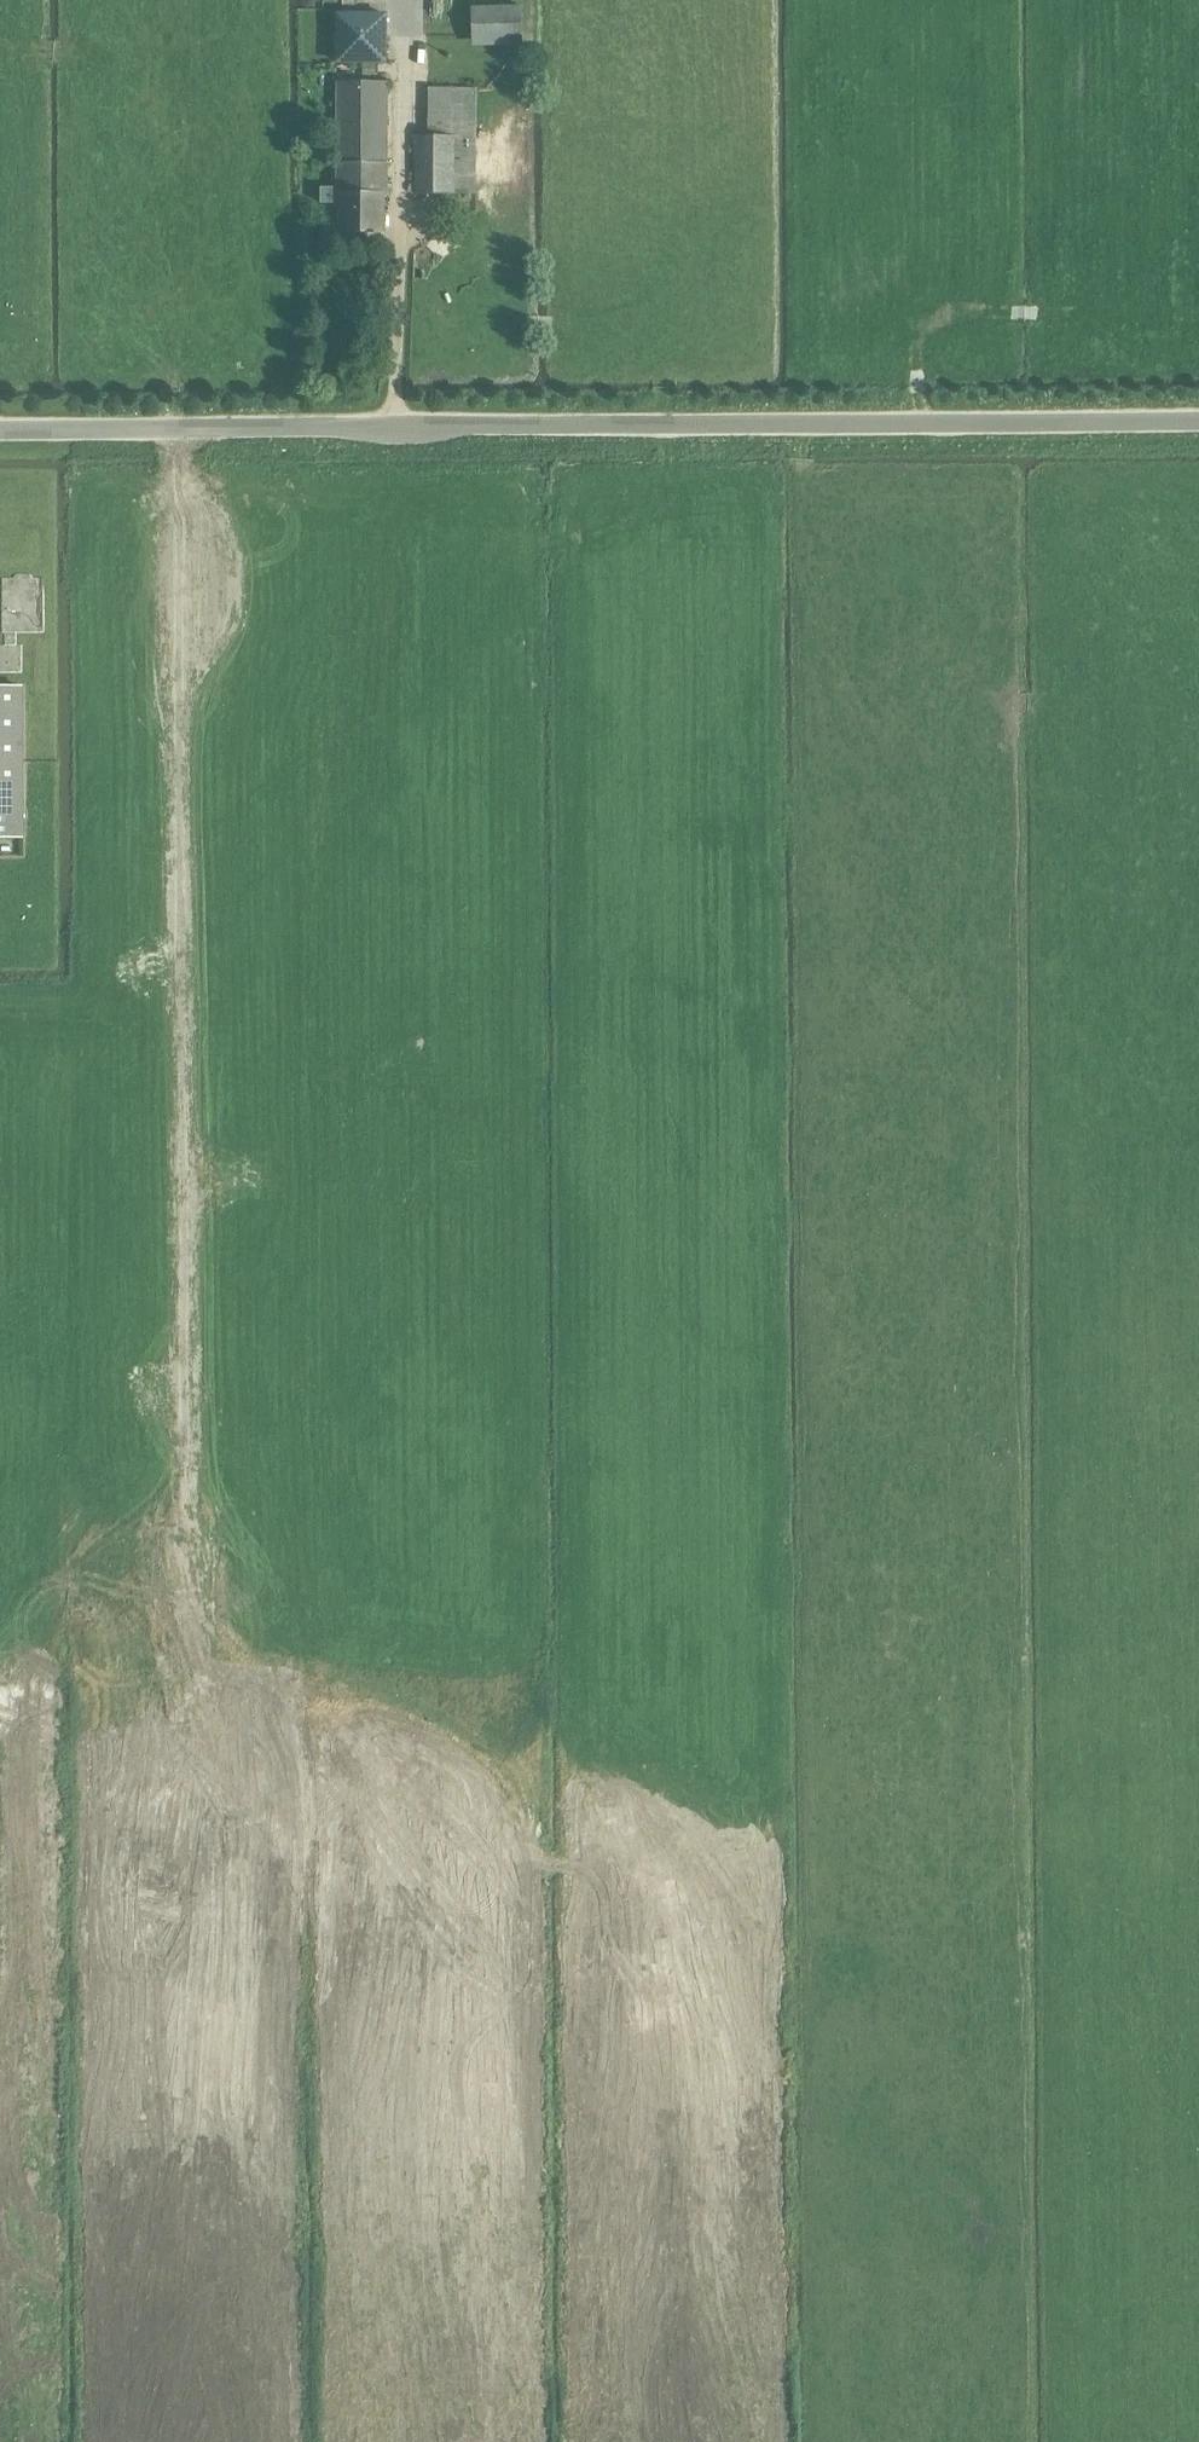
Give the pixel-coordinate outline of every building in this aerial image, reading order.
[(474,46),(522,45),(522,5),(473,6),(474,46)] [(386,63),(387,14),(339,14),(338,62),(386,63)] [(388,155),(388,82),(339,81),(339,155),(388,155)] [(416,193),(456,193),(477,193),(477,87),(429,88),(429,135),(415,135),(416,193)] [(388,155),(339,155),(339,187),(322,187),(322,203),(340,203),(340,232),(385,232),(385,192),(388,192),(388,155)] [(25,788),(25,686),(0,686),(0,788),(25,788)] [(25,788),(0,788),(0,838),(25,838),(25,788)]
